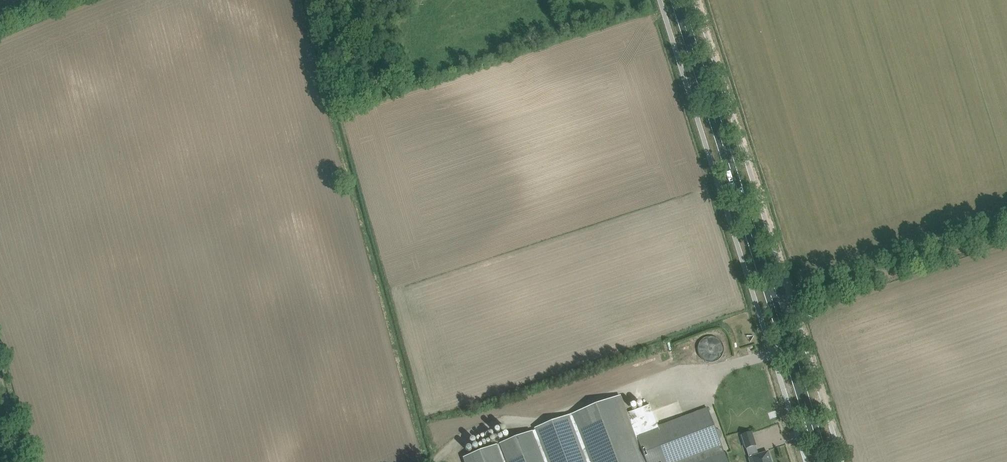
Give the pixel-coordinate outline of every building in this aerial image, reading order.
[(627,413),(621,397),(463,458),(465,461),(728,461),(725,453),(722,446),(720,440),(722,434),(721,430),(716,429),(708,408),(658,427),(650,404),(627,413)] [(756,446),(752,432),(742,435),(746,449),(756,446)] [(751,461),(771,461),(768,453),(749,459),(751,461)]
